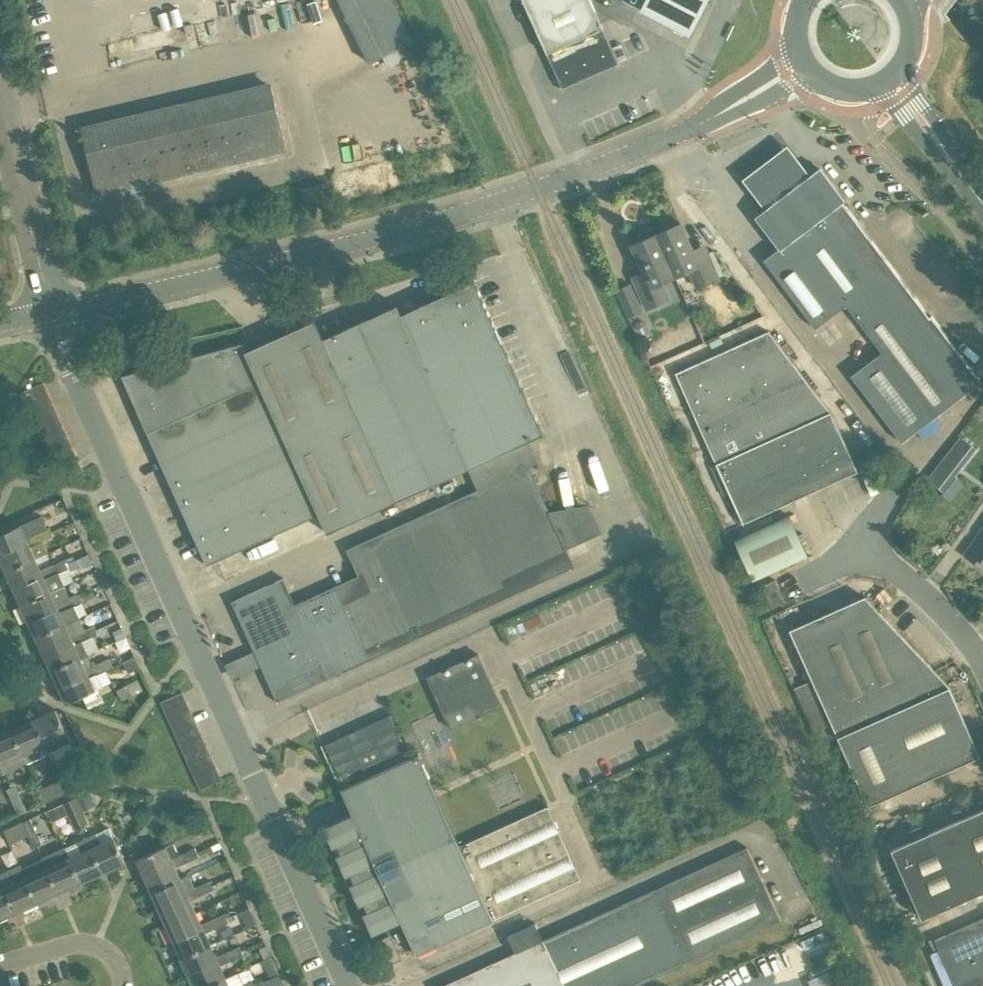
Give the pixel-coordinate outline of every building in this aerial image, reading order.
[(261,23),(298,16),(295,0),(277,0),(258,3),(261,23)] [(363,58),(407,40),(391,0),(340,0),(363,58)] [(563,88),(619,63),(591,0),(523,0),(563,88)] [(640,12),(676,30),(689,37),(708,0),(646,0),(640,12)] [(398,50),(383,57),(387,65),(402,57),(398,50)] [(82,131),(97,195),(287,151),(272,87),(82,131)] [(787,143),(741,179),(763,207),(809,172),(787,143)] [(902,443),(982,382),(931,315),(929,316),(843,202),(845,200),(844,199),(843,199),(826,176),(825,174),(825,175),(820,169),(756,217),(780,248),(764,260),(816,329),(846,305),(882,352),(851,376),(902,443)] [(327,193),(324,183),(301,189),(303,199),(327,193)] [(681,223),(656,233),(676,277),(690,271),(697,287),(719,277),(706,250),(695,255),(681,223)] [(676,277),(656,233),(632,244),(647,277),(635,282),(648,309),(669,300),(662,283),(676,277)] [(501,454),(517,447),(544,435),(475,281),(402,314),(397,305),(323,339),(315,321),(245,352),(319,513),(328,532),(397,500),(501,454)] [(630,317),(643,311),(630,284),(617,290),(630,317)] [(709,449),(821,399),(819,397),(770,331),(676,374),(709,449)] [(241,343),(168,363),(190,412),(147,432),(207,564),(319,513),(245,352),(241,343)] [(190,412),(168,363),(121,375),(147,432),(190,412)] [(26,403),(49,392),(44,381),(21,392),(26,403)] [(49,392),(26,403),(31,414),(54,403),(49,392)] [(831,412),(821,399),(709,449),(717,464),(743,523),(858,471),(831,412)] [(54,403),(31,414),(36,425),(58,414),(54,403)] [(58,414),(36,425),(41,436),(63,425),(58,414)] [(63,425),(41,436),(46,447),(68,436),(63,425)] [(68,436),(46,447),(51,458),(73,447),(68,436)] [(943,490),(975,449),(959,437),(927,478),(943,490)] [(73,447),(51,458),(56,469),(78,458),(73,447)] [(517,447),(501,454),(510,475),(347,549),(359,575),(295,604),(284,578),(233,601),(278,701),(574,567),(529,467),(527,468),(517,447)] [(44,541),(54,536),(50,527),(48,528),(42,515),(0,534),(0,555),(29,542),(27,537),(37,533),(39,537),(42,536),(44,541)] [(808,555),(789,515),(735,540),(753,580),(808,555)] [(965,554),(982,566),(982,528),(965,554)] [(27,537),(29,542),(0,555),(0,556),(7,572),(36,558),(31,546),(44,541),(42,536),(39,537),(37,533),(27,537)] [(88,554),(77,559),(80,564),(81,568),(93,563),(88,554)] [(42,570),(36,558),(7,572),(15,588),(44,575),(42,570)] [(65,559),(52,565),(54,570),(56,569),(59,573),(69,569),(65,559)] [(69,569),(80,564),(77,559),(67,564),(69,569)] [(52,565),(42,570),(44,575),(15,588),(22,605),(64,585),(59,573),(56,569),(54,570),(52,565)] [(70,597),(64,585),(22,605),(30,621),(59,607),(57,603),(67,598),(69,603),(71,601),(74,606),(84,601),(82,597),(80,592),(70,597)] [(82,597),(84,601),(95,596),(93,592),(82,597)] [(819,743),(837,735),(869,805),(981,755),(950,687),(865,597),(790,630),(812,679),(794,688),(819,743)] [(80,617),(74,606),(71,601),(69,603),(67,598),(57,603),(59,607),(30,621),(37,637),(80,617)] [(85,629),(80,617),(37,637),(45,654),(74,640),(72,635),(81,630),(84,635),(86,634),(89,639),(99,634),(95,624),(85,629)] [(118,640),(126,636),(122,627),(114,630),(118,640)] [(81,630),(72,635),(74,640),(45,654),(52,670),(88,653),(83,641),(89,639),(86,634),(84,635),(81,630)] [(101,647),(88,653),(52,670),(60,687),(89,673),(87,668),(94,665),(97,663),(107,659),(101,647)] [(560,655),(565,671),(585,665),(580,649),(560,655)] [(428,677),(450,728),(502,706),(479,654),(428,677)] [(110,657),(107,659),(97,663),(99,668),(101,667),(104,672),(114,667),(110,657)] [(135,658),(123,664),(128,673),(139,668),(135,658)] [(89,673),(60,687),(67,703),(104,687),(98,674),(104,672),(101,667),(99,668),(97,663),(94,665),(87,668),(89,673)] [(165,712),(188,702),(183,691),(160,701),(165,712)] [(193,713),(188,702),(165,712),(170,723),(193,713)] [(55,711),(33,721),(48,754),(70,743),(55,711)] [(198,724),(193,713),(170,723),(175,734),(198,724)] [(419,954),(580,879),(559,831),(554,820),(548,805),(460,844),(420,755),(411,759),(392,715),(326,744),(341,777),(363,768),(368,778),(342,790),(353,814),(324,827),(373,936),(404,922),(419,954)] [(33,721),(11,731),(26,764),(48,754),(33,721)] [(198,724),(175,734),(180,745),(203,735),(198,724)] [(11,731),(0,736),(0,763),(5,774),(26,764),(11,731)] [(203,735),(180,745),(185,756),(208,746),(203,735)] [(208,746),(185,756),(190,767),(213,757),(208,746)] [(213,757),(190,767),(195,778),(218,768),(213,757)] [(223,779),(218,768),(195,778),(200,789),(223,779)] [(60,780),(66,794),(88,784),(82,770),(60,780)] [(66,794),(60,780),(38,790),(45,804),(66,794)] [(17,799),(21,797),(16,785),(7,789),(14,804),(18,802),(17,799)] [(89,793),(76,799),(82,812),(96,806),(89,793)] [(27,811),(21,797),(17,799),(18,802),(14,804),(19,815),(27,811)] [(76,812),(80,810),(75,798),(66,802),(73,816),(77,814),(76,812)] [(67,815),(62,804),(49,810),(53,821),(67,815)] [(874,829),(894,821),(888,808),(869,817),(874,829)] [(947,825),(978,895),(982,892),(982,809),(947,825)] [(86,823),(80,810),(76,812),(77,814),(73,816),(78,827),(86,823)] [(31,831),(35,829),(30,818),(22,822),(28,836),(32,834),(31,831)] [(978,895),(947,825),(892,850),(923,920),(978,895)] [(87,837),(103,873),(125,863),(109,828),(97,833),(87,837)] [(32,834),(28,836),(33,848),(42,843),(35,829),(31,831),(32,834)] [(103,873),(87,837),(77,842),(82,853),(70,858),(81,883),(103,873)] [(180,856),(179,855),(173,842),(137,859),(145,877),(175,864),(172,859),(180,856)] [(81,883),(70,858),(65,847),(43,857),(44,858),(48,868),(59,893),(81,883)] [(187,858),(189,862),(200,857),(195,847),(182,853),(185,859),(187,858)] [(747,847),(652,889),(686,963),(781,920),(747,847)] [(182,853),(179,855),(180,856),(172,859),(175,864),(145,877),(153,893),(190,877),(189,875),(183,878),(178,867),(189,862),(187,858),(185,859),(182,853)] [(59,893),(48,868),(44,858),(22,868),(26,878),(37,902),(59,893)] [(22,868),(20,864),(0,873),(0,878),(16,912),(37,902),(26,878),(22,868)] [(190,877),(153,893),(160,910),(190,897),(188,892),(195,888),(190,877)] [(0,878),(0,919),(16,912),(0,878)] [(210,881),(197,887),(200,892),(202,891),(204,894),(214,890),(210,881)] [(190,897),(160,910),(168,926),(198,912),(192,900),(204,894),(202,891),(200,892),(197,887),(195,888),(188,892),(190,897)] [(652,889),(443,985),(635,985),(686,963),(652,889)] [(203,923),(198,912),(168,926),(175,943),(205,929),(203,925),(204,924),(203,923)] [(225,913),(212,919),(215,925),(217,924),(219,927),(230,923),(225,913)] [(935,939),(956,985),(977,985),(982,983),(982,918),(935,939)] [(205,929),(175,943),(183,959),(213,945),(207,933),(219,927),(217,924),(215,925),(212,919),(203,923),(204,924),(203,925),(205,929)] [(157,938),(168,936),(165,920),(154,922),(157,938)] [(231,927),(221,931),(223,937),(234,932),(231,927)] [(232,956),(234,960),(245,955),(243,952),(250,948),(248,942),(240,946),(227,951),(230,958),(232,956)] [(218,956),(213,945),(183,959),(190,975),(220,962),(218,958),(219,957),(218,956)] [(266,945),(259,948),(264,960),(272,956),(266,945)] [(190,975),(195,985),(211,985),(228,978),(222,965),(234,960),(232,956),(230,958),(227,951),(218,956),(219,957),(218,958),(220,962),(190,975)] [(270,985),(283,985),(279,976),(268,981),(270,985)] [(255,978),(242,984),(243,985),(259,985),(255,978)]
